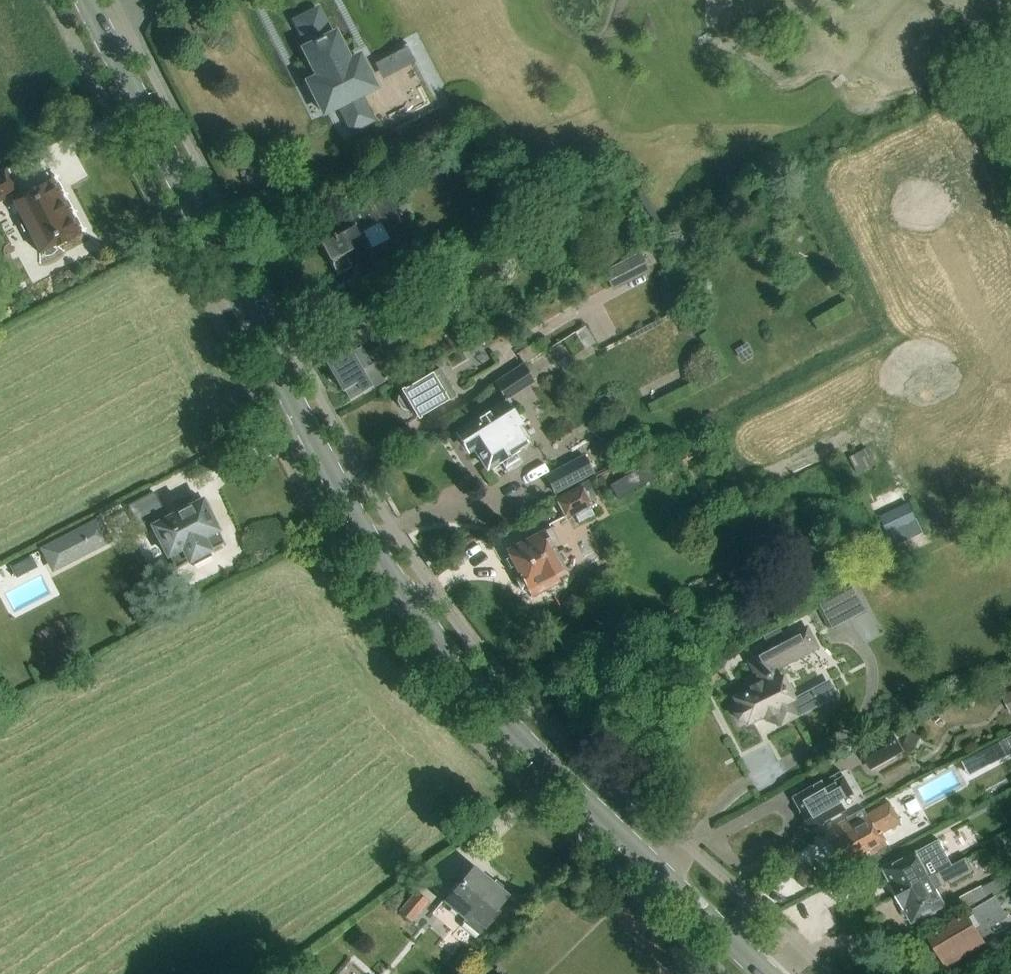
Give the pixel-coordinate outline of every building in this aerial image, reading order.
[(319,78),(308,83),(324,113),(328,111),(329,113),(341,107),(350,126),(369,117),(359,98),(371,92),(370,90),(374,87),(359,57),(349,62),(333,32),(328,34),(319,16),(299,26),(308,44),(303,47),(319,78)] [(0,174),(0,200),(10,195),(21,218),(19,224),(23,232),(28,233),(39,254),(78,234),(50,181),(19,197),(6,171),(0,174)] [(378,262),(362,232),(359,234),(357,230),(379,219),(385,230),(403,221),(388,193),(345,215),(351,225),(321,240),(317,240),(321,256),(326,256),(330,265),(331,264),(337,275),(358,264),(362,271),(378,262)] [(641,249),(605,269),(615,287),(651,268),(641,249)] [(342,391),(344,389),(349,399),(369,387),(369,388),(392,375),(365,327),(341,341),(344,345),(323,357),(342,391)] [(579,332),(588,348),(595,343),(585,328),(579,332)] [(539,338),(517,351),(524,362),(545,348),(539,338)] [(494,382),(506,402),(535,384),(523,364),(494,382)] [(455,396),(452,392),(456,389),(453,384),(449,386),(439,369),(432,373),(427,365),(405,378),(410,386),(402,391),(404,394),(398,398),(397,401),(402,408),(406,410),(411,407),(418,418),(455,396)] [(467,449),(469,452),(473,449),(486,469),(499,461),(507,473),(521,464),(513,451),(526,443),(517,428),(522,425),(507,402),(458,434),(459,436),(451,442),(459,455),(467,449)] [(875,445),(855,455),(863,471),(883,462),(875,445)] [(593,473),(583,455),(545,476),(554,494),(593,473)] [(610,485),(618,499),(657,478),(649,464),(610,485)] [(558,501),(568,518),(575,514),(580,523),(595,515),(590,506),(594,504),(585,486),(558,501)] [(191,561),(194,568),(213,558),(210,551),(225,543),(203,502),(168,520),(155,495),(129,508),(142,534),(154,527),(176,569),(191,561)] [(909,500),(880,514),(890,534),(918,520),(909,500)] [(100,516),(39,547),(52,573),(113,542),(100,516)] [(519,575),(518,577),(518,581),(519,584),(520,585),(522,586),(525,586),(526,589),(535,585),(539,592),(559,582),(555,574),(564,569),(548,538),(555,535),(551,528),(507,551),(519,575)] [(20,562),(11,567),(16,577),(25,572),(20,562)] [(826,601),(836,625),(872,609),(861,586),(826,601)] [(782,679),(780,680),(775,670),(816,648),(806,628),(746,659),(758,681),(748,686),(750,690),(734,698),(738,706),(736,707),(734,714),(737,719),(743,721),(745,720),(747,724),(764,716),(766,719),(775,714),(780,724),(796,716),(789,703),(793,700),(782,679)] [(896,730),(862,748),(874,770),(908,752),(896,730)] [(910,733),(905,744),(915,748),(920,737),(910,733)] [(1004,741),(985,752),(991,764),(1010,754),(1004,741)] [(846,769),(822,783),(794,798),(811,829),(843,811),(840,806),(860,795),(846,769)] [(934,770),(913,800),(925,809),(947,779),(934,770)] [(874,812),(875,813),(868,817),(867,816),(850,826),(853,832),(832,844),(843,864),(866,851),(869,856),(888,845),(881,834),(901,823),(890,804),(874,812)] [(929,878),(951,867),(938,842),(884,870),(897,896),(929,879),(929,878)] [(966,859),(951,867),(929,878),(929,879),(897,896),(903,907),(902,911),(905,917),(909,918),(912,924),(928,915),(931,916),(935,914),(936,911),(944,907),(935,889),(948,882),(950,886),(973,873),(966,859)] [(506,897),(503,894),(506,890),(495,882),(492,885),(474,870),(465,881),(464,880),(451,895),(454,898),(448,905),(467,920),(464,923),(479,935),(485,928),(497,913),(494,911),(506,897)] [(963,898),(969,909),(1010,888),(1010,881),(1008,876),(985,888),(985,887),(963,898)] [(416,892),(399,914),(411,924),(429,903),(416,892)] [(1006,916),(994,897),(927,937),(946,968),(984,944),(980,937),(990,931),(988,927),(1006,916)]
